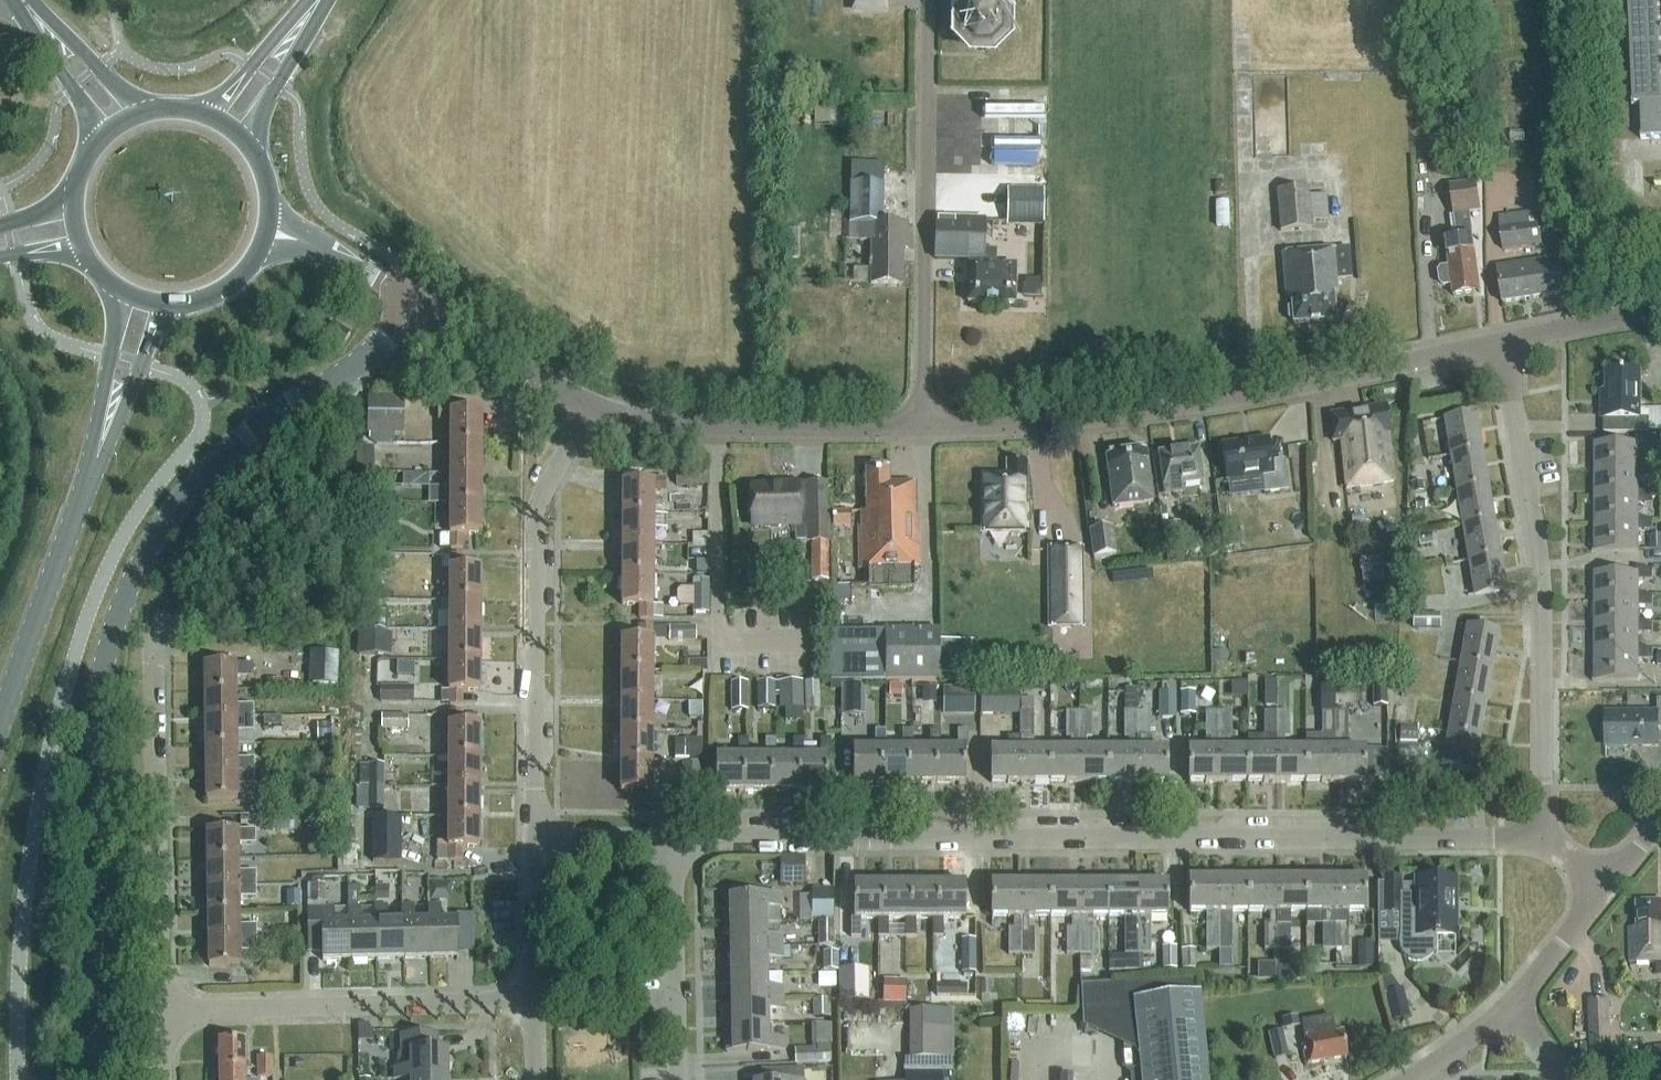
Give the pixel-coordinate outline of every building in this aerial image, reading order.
[(884,10),(884,0),(854,0),(853,9),(884,10)] [(1633,105),(1641,105),(1642,139),(1660,138),(1660,0),(1628,0),(1633,105)] [(1002,23),(990,11),(974,11),(962,23),(962,40),(974,52),(989,52),(1002,40),(1002,23)] [(1043,182),(1042,160),(1013,160),(1013,182),(1043,182)] [(883,164),(849,163),(849,183),(849,223),(866,224),(866,241),(871,241),(871,284),(902,284),(903,248),(907,248),(907,223),(882,223),(882,183),(883,164)] [(1458,240),(1447,242),(1450,269),(1439,270),(1441,287),(1452,286),(1454,297),(1481,293),(1471,214),(1481,212),(1478,183),(1451,187),(1458,240)] [(1043,189),(1007,189),(1007,227),(1043,227),(1043,189)] [(1277,191),(1280,232),(1311,229),(1311,222),(1328,221),(1326,195),(1309,196),(1308,189),(1277,191)] [(1497,218),(1502,252),(1542,247),(1537,213),(1497,218)] [(1015,304),(1015,277),(1010,277),(1010,268),(995,267),(995,251),(984,251),(984,220),(936,219),(935,259),(969,260),(968,303),(1015,304)] [(1616,241),(1605,241),(1606,251),(1617,251),(1616,241)] [(1293,321),(1293,325),(1336,321),(1334,295),(1338,295),(1337,280),(1352,279),(1349,248),(1282,253),(1286,299),(1291,299),(1292,307),(1287,309),(1288,320),(1293,321)] [(1503,304),(1567,295),(1562,267),(1549,269),(1547,259),(1498,267),(1499,276),(1503,304)] [(1042,280),(1025,279),(1025,285),(1023,285),(1022,298),(1041,298),(1042,280)] [(1640,420),(1641,374),(1607,374),(1607,403),(1602,403),(1602,420),(1604,420),(1604,434),(1648,434),(1648,420),(1640,420)] [(368,398),(368,434),(369,434),(369,439),(376,445),(394,445),(394,434),(403,434),(404,398),(368,398)] [(1387,406),(1330,415),(1335,442),(1343,441),(1351,488),(1396,480),(1390,446),(1394,446),(1387,406)] [(439,408),(439,421),(451,421),(451,444),(481,444),(482,414),(455,414),(455,409),(439,408)] [(1444,420),(1450,455),(1482,450),(1476,414),(1444,420)] [(1288,491),(1287,480),(1284,460),(1271,462),(1268,440),(1252,442),(1252,443),(1241,445),(1241,444),(1222,446),(1227,481),(1262,476),(1264,494),(1288,491)] [(1595,473),(1652,473),(1652,468),(1636,466),(1636,452),(1652,452),(1652,442),(1636,440),(1636,446),(1595,446),(1595,473)] [(451,444),(451,474),(481,475),(481,444),(451,444)] [(1423,459),(1421,444),(1408,446),(1410,461),(1423,459)] [(373,473),(374,449),(358,449),(358,473),(373,473)] [(1203,483),(1202,480),(1198,449),(1158,455),(1164,496),(1184,493),(1183,486),(1203,483)] [(1113,508),(1153,502),(1146,450),(1106,456),(1113,508)] [(1482,450),(1450,455),(1456,490),(1488,485),(1482,450)] [(1007,475),(981,475),(982,534),(1030,534),(1030,524),(1027,524),(1027,519),(1030,519),(1030,506),(1027,506),(1027,462),(1007,462),(1007,475)] [(704,487),(704,469),(676,469),(676,487),(704,487)] [(919,568),(919,519),(915,519),(915,484),(889,484),(889,469),(866,469),(866,498),(867,498),(867,511),(861,511),(861,527),(858,527),(858,569),(867,569),(867,591),(912,591),(912,568),(919,568)] [(1638,499),(1638,492),(1638,479),(1652,479),(1652,473),(1595,473),(1595,480),(1595,499),(1638,499)] [(451,474),(451,491),(435,491),(435,505),(451,505),(481,505),(481,475),(451,474)] [(653,515),(654,491),(665,492),(665,480),(649,479),(649,485),(623,484),(622,515),(653,515)] [(1423,492),(1422,482),(1411,484),(1412,494),(1423,492)] [(827,485),(807,485),(769,486),(769,488),(751,488),(752,526),(795,525),(795,543),(811,542),(812,582),(829,581),(827,485)] [(1488,485),(1456,490),(1462,525),(1494,520),(1488,485)] [(1638,492),(1638,499),(1595,499),(1595,525),(1638,526),(1638,518),(1638,505),(1654,505),(1653,494),(1638,492)] [(1424,501),(1415,503),(1416,510),(1426,508),(1424,501)] [(481,505),(451,505),(450,535),(440,535),(440,548),(463,548),(463,535),(481,535),(481,505)] [(384,507),(385,527),(396,526),(395,507),(384,507)] [(850,527),(850,513),(832,512),(832,527),(850,527)] [(653,515),(622,515),(622,545),(653,545),(653,531),(667,531),(667,516),(653,515)] [(1638,518),(1638,526),(1595,525),(1595,552),(1637,553),(1638,532),(1653,532),(1654,520),(1638,518)] [(1500,555),(1494,520),(1462,525),(1468,561),(1500,555)] [(1363,523),(1364,539),(1364,542),(1382,541),(1382,538),(1381,522),(1363,523)] [(1090,531),(1094,559),(1116,556),(1112,528),(1090,531)] [(1241,546),(1239,529),(1223,532),(1225,549),(1241,546)] [(1431,533),(1417,536),(1419,547),(1433,544),(1431,533)] [(679,535),(678,545),(692,545),(692,536),(679,535)] [(1651,537),(1651,551),(1660,551),(1660,537),(1651,537)] [(622,545),(622,575),(653,575),(653,562),(653,545),(622,545)] [(1051,550),(1052,629),(1086,629),(1085,549),(1051,550)] [(374,554),(375,574),(390,573),(390,553),(374,554)] [(1500,555),(1468,561),(1474,596),(1506,591),(1500,555)] [(450,569),(450,600),(481,600),(481,569),(463,569),(463,557),(441,557),(441,569),(450,569)] [(697,562),(696,575),(709,575),(709,562),(697,562)] [(1638,600),(1638,595),(1638,582),(1654,582),(1654,571),(1638,568),(1638,573),(1595,573),(1595,601),(1638,600)] [(653,606),(653,602),(653,576),(653,575),(622,575),(622,605),(640,606),(640,619),(662,619),(662,607),(652,607),(652,606),(653,606)] [(710,614),(709,579),(692,580),(692,587),(680,587),(676,591),(676,602),(680,607),(692,607),(692,614),(710,614)] [(1638,595),(1638,600),(1595,601),(1595,627),(1638,627),(1638,622),(1638,608),(1654,608),(1654,597),(1638,595)] [(1425,597),(1406,597),(1406,610),(1425,610),(1425,597)] [(440,600),(440,612),(450,612),(450,600),(440,600)] [(480,630),(481,600),(450,600),(450,612),(450,630),(480,630)] [(384,632),(385,612),(371,612),(371,631),(384,632)] [(1441,614),(1412,614),(1412,629),(1440,629),(1441,614)] [(1638,622),(1638,627),(1595,627),(1595,654),(1637,654),(1637,647),(1637,635),(1654,635),(1654,625),(1638,622)] [(652,641),(651,641),(652,627),(640,627),(639,641),(622,641),(621,671),(652,671),(652,641)] [(1467,627),(1460,662),(1492,668),(1498,633),(1467,627)] [(696,643),(696,629),(669,628),(669,642),(696,643)] [(450,630),(450,660),(480,660),(480,630),(450,630)] [(832,630),(832,681),(939,680),(939,630),(832,630)] [(356,631),(356,654),(380,655),(380,632),(356,631)] [(1637,647),(1637,654),(1595,654),(1595,681),(1637,681),(1637,661),(1653,661),(1653,650),(1637,647)] [(1212,651),(1212,661),(1227,661),(1227,651),(1212,651)] [(338,653),(310,652),(308,684),(336,686),(338,653)] [(462,691),(480,691),(480,660),(450,660),(450,691),(441,691),(441,705),(462,705),(462,691)] [(1492,668),(1460,662),(1454,697),(1485,703),(1492,668)] [(414,676),(414,663),(397,663),(397,676),(414,676)] [(204,666),(205,694),(236,693),(236,679),(254,679),(253,666),(204,666)] [(621,671),(621,701),(652,701),(652,671),(621,671)] [(266,680),(266,689),(282,689),(282,680),(266,680)] [(803,682),(784,683),(784,709),(803,709),(803,682)] [(732,683),(732,711),(747,711),(747,683),(732,683)] [(758,709),(775,709),(775,683),(758,683),(758,709)] [(819,683),(805,683),(805,712),(819,712),(819,683)] [(1161,684),(1161,692),(1175,692),(1174,683),(1161,684)] [(864,684),(842,684),(842,715),(864,715),(864,684)] [(902,684),(889,684),(889,697),(902,697),(902,684)] [(1372,685),(1373,707),(1387,707),(1387,684),(1372,685)] [(1333,685),(1320,685),(1320,714),(1323,714),(1334,713),(1333,685)] [(936,699),(936,686),(922,686),(922,699),(936,699)] [(943,688),(943,715),(974,715),(974,690),(956,690),(956,687),(943,688)] [(412,701),(412,689),(381,689),(381,701),(412,701)] [(1017,689),(980,689),(980,711),(1017,711),(1017,689)] [(1264,691),(1263,706),(1276,706),(1276,691),(1264,691)] [(1175,719),(1175,692),(1161,692),(1160,692),(1160,719),(1175,719)] [(236,693),(205,694),(205,721),(254,720),(253,706),(236,707),(236,693)] [(1195,716),(1195,693),(1181,693),(1181,716),(1195,716)] [(1485,703),(1454,697),(1447,732),(1479,738),(1485,703)] [(1658,747),(1658,727),(1660,727),(1660,699),(1657,699),(1657,713),(1606,713),(1606,747),(1658,747)] [(1019,738),(1029,738),(1032,738),(1032,713),(1032,700),(1019,700),(1019,713),(1019,738)] [(621,701),(621,731),(652,731),(661,731),(661,717),(652,717),(652,701),(621,701)] [(1394,706),(1395,723),(1407,722),(1406,706),(1394,706)] [(480,727),(462,726),(462,713),(450,713),(450,726),(449,726),(449,757),(480,757),(480,727)] [(1078,713),(1066,714),(1066,740),(1068,740),(1078,740),(1078,713)] [(1078,713),(1078,740),(1087,740),(1092,739),(1092,713),(1078,713)] [(1124,713),(1124,739),(1129,739),(1137,739),(1137,713),(1124,713)] [(1150,713),(1137,713),(1137,739),(1150,739),(1150,713)] [(1264,713),(1264,737),(1275,737),(1275,714),(1264,713)] [(1323,714),(1323,736),(1334,736),(1334,713),(1323,714)] [(1346,713),(1334,713),(1334,736),(1334,737),(1347,737),(1346,713)] [(1206,714),(1206,738),(1217,738),(1217,714),(1206,714)] [(1217,714),(1217,738),(1232,738),(1232,714),(1217,714)] [(1275,737),(1275,738),(1285,738),(1289,738),(1289,714),(1275,714),(1275,737)] [(406,730),(406,717),(382,717),(382,730),(406,730)] [(254,720),(205,721),(206,748),(236,747),(236,733),(254,733),(254,720)] [(264,720),(264,731),(274,731),(274,720),(264,720)] [(331,740),(331,723),(317,724),(318,741),(331,740)] [(1417,742),(1417,728),(1400,728),(1400,742),(1417,742)] [(621,731),(621,761),(652,762),(652,731),(621,731)] [(880,783),(880,749),(885,749),(884,731),(875,731),(875,749),(853,749),(853,783),(880,783)] [(901,749),(885,749),(880,749),(880,783),(908,783),(908,749),(911,749),(911,731),(901,731),(901,749)] [(911,749),(908,749),(908,783),(935,783),(935,749),(939,749),(939,731),(929,731),(929,749),(911,749)] [(939,749),(935,749),(935,783),(963,783),(963,751),(967,751),(967,731),(956,731),(956,749),(939,749)] [(1479,738),(1447,732),(1441,767),(1472,773),(1479,738)] [(1305,749),(1305,783),(1334,783),(1334,749),(1334,737),(1334,736),(1323,736),(1305,736),(1305,749)] [(1246,749),(1246,783),(1275,783),(1275,749),(1275,738),(1275,737),(1264,737),(1246,737),(1246,749)] [(1334,749),(1334,783),(1363,783),(1363,749),(1347,749),(1347,737),(1334,737),(1334,749)] [(702,739),(685,738),(684,759),(702,759),(702,739)] [(1019,738),(1007,738),(1007,750),(990,750),(990,784),(1019,784),(1019,750),(1019,738)] [(1019,738),(1019,750),(1019,784),(1049,784),(1049,750),(1029,750),(1029,738),(1019,738)] [(1187,749),(1187,783),(1216,783),(1216,749),(1217,738),(1206,738),(1206,749),(1187,749)] [(1216,749),(1216,783),(1246,783),(1246,749),(1232,749),(1232,738),(1217,738),(1216,749)] [(1108,750),(1108,784),(1137,784),(1137,750),(1137,739),(1129,739),(1129,750),(1108,750)] [(1137,750),(1137,784),(1167,784),(1167,750),(1150,750),(1150,739),(1137,739),(1137,750)] [(744,792),(744,757),(749,757),(749,740),(738,740),(738,757),(717,757),(716,792),(744,792)] [(766,757),(749,757),(744,757),(744,792),(772,792),(772,757),(776,757),(777,740),(766,740),(766,757)] [(776,757),(772,757),(772,792),(799,792),(799,757),(803,757),(803,740),(793,740),(793,757),(776,757)] [(803,757),(799,757),(799,792),(826,792),(826,759),(831,759),(831,740),(821,740),(821,757),(803,757)] [(1049,750),(1049,784),(1078,784),(1078,750),(1078,740),(1068,740),(1068,750),(1049,750)] [(1078,750),(1078,784),(1108,784),(1108,750),(1087,750),(1087,740),(1078,740),(1078,750)] [(236,747),(206,748),(206,775),(255,774),(254,761),(237,761),(236,747)] [(1275,749),(1275,783),(1305,783),(1305,749),(1285,749),(1275,749)] [(449,757),(449,787),(480,787),(480,757),(449,757)] [(650,805),(650,792),(651,792),(652,762),(621,761),(620,792),(638,792),(638,805),(650,805)] [(681,763),(680,786),(698,787),(698,763),(681,763)] [(370,786),(383,786),(383,764),(370,764),(370,786)] [(269,783),(269,773),(260,773),(260,783),(269,783)] [(255,774),(206,775),(207,802),(238,801),(237,786),(255,786),(255,774)] [(383,786),(370,786),(370,808),(383,808),(383,786)] [(449,787),(449,817),(479,817),(480,787),(449,787)] [(299,832),(299,816),(271,816),(271,832),(299,832)] [(479,848),(479,817),(449,817),(449,842),(437,842),(437,861),(461,861),(461,848),(479,848)] [(400,818),(373,818),(373,862),(400,862),(400,818)] [(206,833),(207,860),(239,859),(238,845),(256,845),(256,832),(206,833)] [(239,859),(207,860),(207,887),(257,886),(256,872),(239,873),(239,859)] [(781,879),(804,879),(804,862),(781,862),(781,879)] [(1455,879),(1416,879),(1416,885),(1400,885),(1400,879),(1385,879),(1385,913),(1399,913),(1399,944),(1400,948),(1401,953),(1404,957),(1408,960),(1413,962),(1417,963),(1422,963),(1427,960),(1431,957),(1434,953),(1435,949),(1436,944),(1436,937),(1455,937),(1455,879)] [(1189,880),(1189,913),(1206,913),(1206,925),(1219,925),(1218,913),(1218,880),(1189,880)] [(1218,880),(1218,913),(1219,925),(1232,925),(1232,913),(1248,913),(1248,880),(1218,880)] [(1277,913),(1277,880),(1248,880),(1248,913),(1270,913),(1277,913)] [(1277,913),(1277,925),(1290,925),(1290,913),(1306,913),(1306,880),(1277,880),(1277,913)] [(1306,880),(1306,913),(1322,913),(1322,925),(1335,925),(1335,880),(1306,880)] [(1335,880),(1335,925),(1348,925),(1348,913),(1365,913),(1365,880),(1335,880)] [(991,884),(991,918),(1014,918),(1014,930),(1020,930),(1020,918),(1020,884),(991,884)] [(1050,918),(1050,884),(1020,884),(1020,918),(1050,918)] [(1050,884),(1050,918),(1072,918),(1079,918),(1079,884),(1050,884)] [(1079,884),(1079,918),(1087,918),(1108,918),(1108,884),(1079,884)] [(1108,884),(1108,918),(1124,918),(1124,930),(1137,930),(1138,930),(1138,884),(1108,884)] [(1138,884),(1138,930),(1150,930),(1150,918),(1167,918),(1167,884),(1138,884)] [(311,903),(326,902),(326,885),(311,885),(311,903)] [(878,920),(883,920),(883,885),(856,885),(856,918),(852,918),(852,937),(861,937),(861,920),(878,920)] [(883,885),(883,920),(878,920),(878,937),(888,937),(888,919),(905,919),(911,919),(911,885),(883,885)] [(911,885),(911,919),(905,919),(905,937),(916,937),(916,919),(933,919),(938,919),(938,885),(911,885)] [(938,885),(938,919),(933,919),(934,937),(943,937),(943,919),(966,919),(966,885),(938,885)] [(257,886),(207,887),(207,914),(240,913),(239,898),(257,898),(257,886)] [(375,886),(376,903),(389,902),(389,886),(375,886)] [(358,890),(347,890),(348,907),(348,924),(349,924),(350,961),(376,960),(375,923),(359,924),(358,907),(358,890)] [(301,907),(301,892),(286,892),(286,907),(301,907)] [(811,893),(812,920),(838,919),(838,893),(811,893)] [(723,898),(724,925),(766,924),(781,924),(780,897),(764,897),(723,898)] [(1636,902),(1637,929),(1630,929),(1630,963),(1660,962),(1660,902),(1636,902)] [(375,923),(376,960),(403,960),(402,923),(387,923),(387,906),(375,907),(376,923),(375,923)] [(429,922),(428,922),(413,923),(413,906),(402,906),(403,922),(402,923),(403,960),(430,959),(429,922)] [(429,922),(430,959),(456,958),(455,922),(440,922),(440,906),(427,906),(428,922),(429,922)] [(330,908),(308,909),(309,953),(323,952),(323,962),(350,961),(349,924),(348,924),(330,924),(330,908)] [(208,940),(258,940),(258,925),(240,925),(240,913),(207,914),(208,940)] [(834,922),(818,922),(818,947),(834,947),(834,922)] [(730,950),(781,949),(781,937),(766,937),(766,924),(724,925),(724,935),(730,935),(730,950)] [(1206,925),(1206,951),(1219,951),(1219,925),(1206,925)] [(1219,925),(1219,951),(1232,951),(1232,925),(1219,925)] [(1264,951),(1277,951),(1277,925),(1264,925),(1264,951)] [(1277,925),(1277,951),(1290,951),(1290,925),(1277,925)] [(1322,925),(1322,951),(1335,951),(1335,925),(1322,925)] [(1335,925),(1335,951),(1348,951),(1348,925),(1335,925)] [(1008,930),(1008,955),(1021,955),(1021,930),(1020,930),(1014,930),(1008,930)] [(1021,930),(1021,955),(1033,955),(1033,930),(1021,930)] [(1066,930),(1066,955),(1079,955),(1079,930),(1071,930),(1066,930)] [(1079,930),(1079,955),(1092,955),(1092,930),(1087,930),(1079,930)] [(1124,930),(1124,955),(1137,955),(1137,930),(1124,930)] [(1137,930),(1137,955),(1150,955),(1150,930),(1138,930),(1137,930)] [(976,939),(961,939),(961,973),(976,973),(976,939)] [(258,940),(208,940),(208,967),(240,967),(240,951),(258,951),(258,940)] [(1357,942),(1358,953),(1373,953),(1372,942),(1357,942)] [(1175,969),(1174,947),(1163,948),(1164,969),(1175,969)] [(724,965),(724,976),(767,976),(767,962),(781,962),(781,949),(730,950),(730,965),(724,965)] [(1197,970),(1196,949),(1183,950),(1183,970),(1197,970)] [(838,974),(838,954),(823,954),(823,974),(838,974)] [(842,969),(842,1002),(866,1002),(866,969),(842,969)] [(836,974),(818,974),(818,988),(836,988),(836,974)] [(767,976),(724,976),(725,989),(730,989),(731,1002),(782,1002),(782,988),(782,975),(767,976)] [(883,979),(883,1002),(905,1003),(906,979),(883,979)] [(1142,1076),(1143,1079),(1208,1079),(1200,994),(1196,994),(1195,981),(1080,987),(1082,1028),(1138,1054),(1140,1076),(1142,1076)] [(991,982),(981,982),(981,996),(982,1003),(997,1003),(997,995),(991,995),(991,982)] [(952,984),(937,984),(937,999),(952,998),(952,984)] [(1410,1017),(1403,988),(1383,993),(1390,1022),(1410,1017)] [(831,1019),(830,999),(812,999),(812,1019),(831,1019)] [(1611,1057),(1608,1000),(1590,1001),(1592,1058),(1611,1057)] [(725,1017),(725,1029),(767,1028),(767,1013),(782,1013),(782,1002),(731,1002),(731,1017),(725,1017)] [(953,1057),(954,1008),(910,1007),(909,1056),(953,1057)] [(1296,1027),(1295,1017),(1281,1020),(1283,1030),(1296,1027)] [(1347,1058),(1342,1032),(1332,1034),(1329,1018),(1301,1023),(1304,1039),(1302,1040),(1306,1065),(1347,1058)] [(725,1029),(726,1055),(783,1054),(782,1040),(768,1040),(767,1028),(725,1029)] [(1289,1056),(1283,1030),(1268,1034),(1273,1060),(1289,1056)] [(410,1079),(446,1078),(446,1051),(436,1051),(436,1035),(399,1036),(400,1053),(409,1052),(409,1068),(393,1069),(393,1079),(395,1079),(410,1079)] [(244,1043),(218,1044),(219,1070),(245,1069),(244,1043)] [(831,1063),(830,1044),(816,1044),(816,1048),(794,1049),(795,1064),(831,1063)] [(272,1058),(257,1059),(257,1069),(272,1069),(272,1058)] [(245,1069),(219,1070),(219,1079),(245,1079),(245,1069)] [(272,1069),(257,1069),(257,1079),(273,1079),(272,1069)] [(804,1070),(761,1071),(761,1072),(764,1072),(764,1079),(804,1079),(804,1070)]
